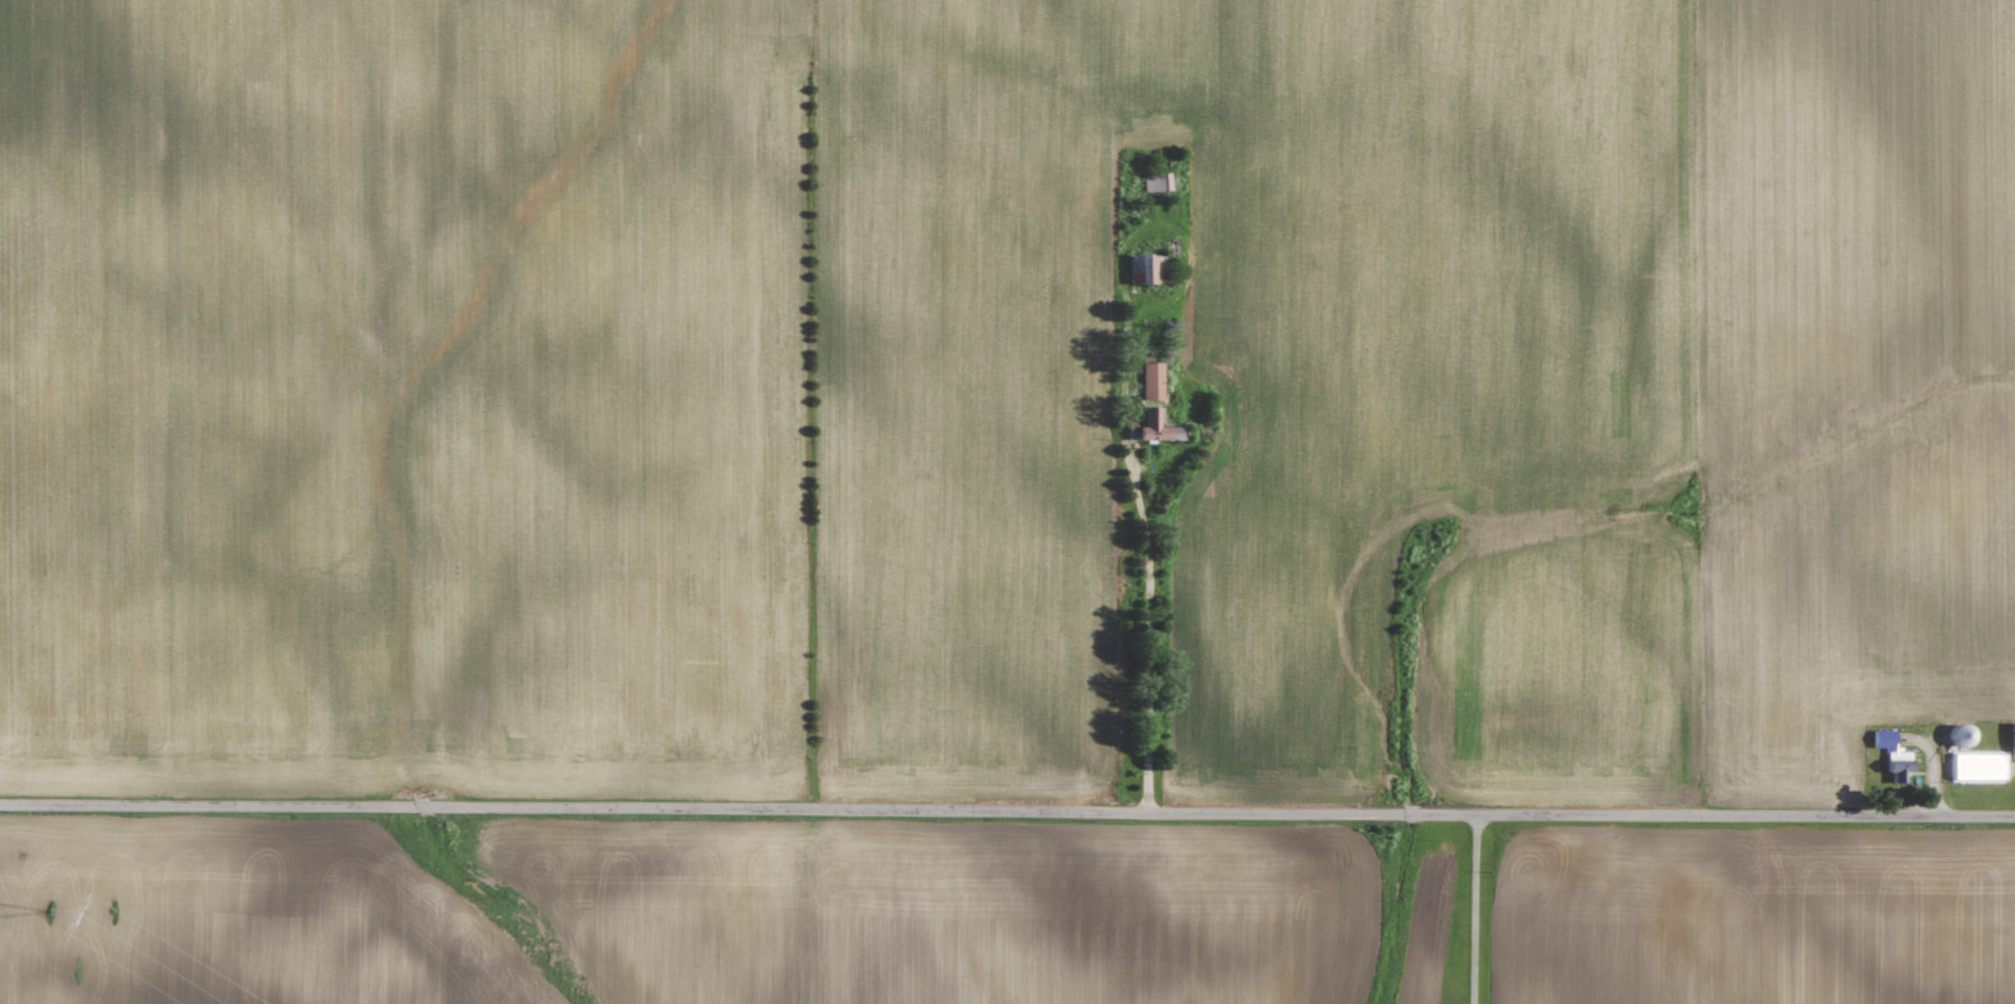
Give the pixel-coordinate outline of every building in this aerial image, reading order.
[(1164,362),(1146,363),(1147,398),(1165,398),(1164,362)] [(2003,726),(2004,765),(2014,765),(2014,726),(2003,726)] [(2003,784),(2002,768),(2004,768),(2004,753),(1944,754),(1944,784),(2003,784)]
